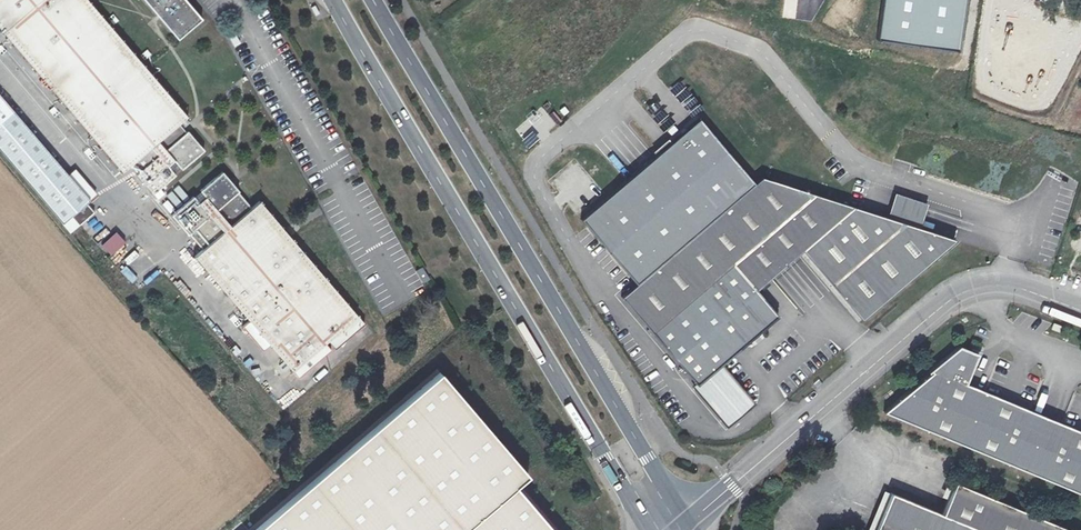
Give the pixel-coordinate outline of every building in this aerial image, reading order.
[(122,172),(130,165),(153,193),(204,150),(188,131),(186,132),(179,124),(188,116),(88,0),(0,0),(0,29),(122,172)] [(178,39),(202,19),(186,0),(144,0),(178,39)] [(879,41),(959,53),(967,0),(885,0),(879,41)] [(0,95),(0,150),(71,232),(94,212),(86,203),(90,200),(0,95)] [(639,283),(757,181),(701,117),(584,218),(639,283)] [(76,170),(69,175),(90,200),(96,194),(76,170)] [(172,214),(202,250),(194,257),(249,321),(269,344),(292,371),(327,341),(334,349),(364,323),(358,315),(260,201),(251,208),(230,182),(231,181),(223,171),(172,214)] [(777,316),(755,291),(799,253),(857,324),(950,244),(917,231),(885,221),(761,177),(757,181),(639,283),(622,297),(653,333),(697,385),(695,387),(728,426),(754,403),(721,365),(777,316)] [(893,195),(885,221),(917,231),(926,205),(893,195)] [(113,257),(127,242),(115,232),(102,247),(113,257)] [(416,271),(423,283),(429,279),(422,267),(416,271)] [(269,344),(249,321),(242,327),(262,350),(269,344)] [(885,413),(1080,494),(1080,434),(967,387),(980,356),(961,348),(885,413)] [(250,529),(552,529),(515,486),(528,475),(440,371),(250,529)] [(956,483),(943,514),(892,493),(876,529),(1069,529),(956,483)]
